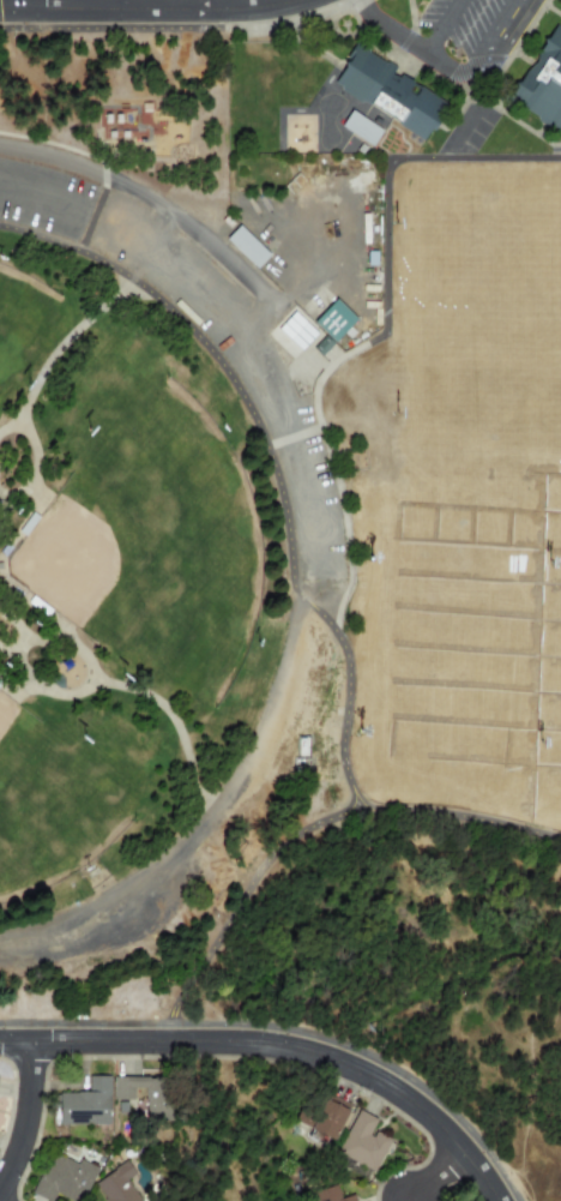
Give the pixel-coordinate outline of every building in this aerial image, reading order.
[(557,28),(560,30),(560,131),(512,98),(557,28)] [(424,139),(336,82),(360,44),(448,102),(424,139)] [(370,146),(381,131),(350,110),(339,126),(370,146)] [(269,254),(237,226),(224,240),(255,269),(269,254)] [(355,320),(334,300),(312,322),(332,343),(355,320)] [(277,330),(300,352),(315,334),(292,312),(277,330)] [(109,1076),(88,1076),(86,1093),(59,1093),(58,1124),(108,1125),(109,1076)] [(111,1077),(111,1100),(132,1100),(132,1088),(145,1088),(145,1121),(167,1121),(168,1077),(111,1077)] [(349,1105),(326,1093),(307,1135),(328,1146),(349,1105)] [(374,1172),(390,1139),(372,1130),(376,1119),(356,1110),(336,1153),(374,1172)] [(44,1200),(51,1200),(54,1195),(68,1200),(81,1200),(96,1167),(78,1159),(76,1164),(52,1152),(32,1195),(44,1200)] [(126,1179),(134,1175),(126,1161),(92,1183),(104,1200),(139,1200),(126,1179)] [(314,1200),(354,1200),(352,1195),(339,1199),(336,1185),(312,1193),(314,1200)]
